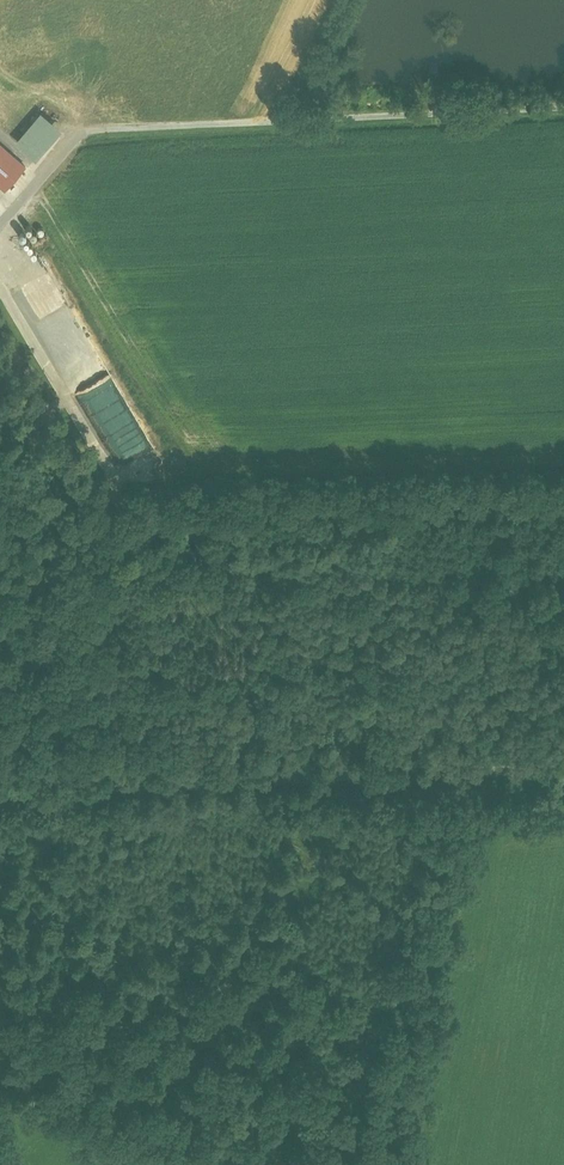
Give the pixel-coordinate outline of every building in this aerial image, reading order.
[(40,114),(13,142),(32,160),(59,131),(40,114)] [(4,190),(25,166),(0,144),(0,186),(4,190)]
